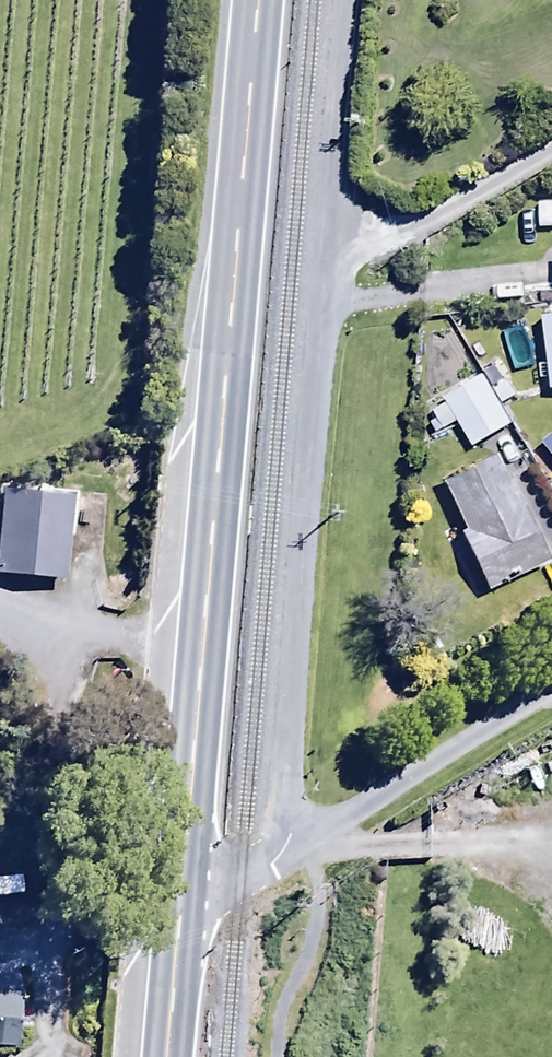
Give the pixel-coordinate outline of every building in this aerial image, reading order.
[(540,317),(550,392),(551,392),(551,315),(540,317)] [(482,377),(443,400),(442,401),(445,406),(431,414),(442,432),(456,423),(471,448),(510,424),(482,377)] [(541,444),(551,458),(551,435),(541,444)] [(485,593),(547,566),(499,457),(441,483),(462,532),(458,533),(485,593)] [(66,583),(72,495),(0,491),(0,578),(66,583)] [(0,993),(0,1046),(13,1047),(16,994),(0,993)]
